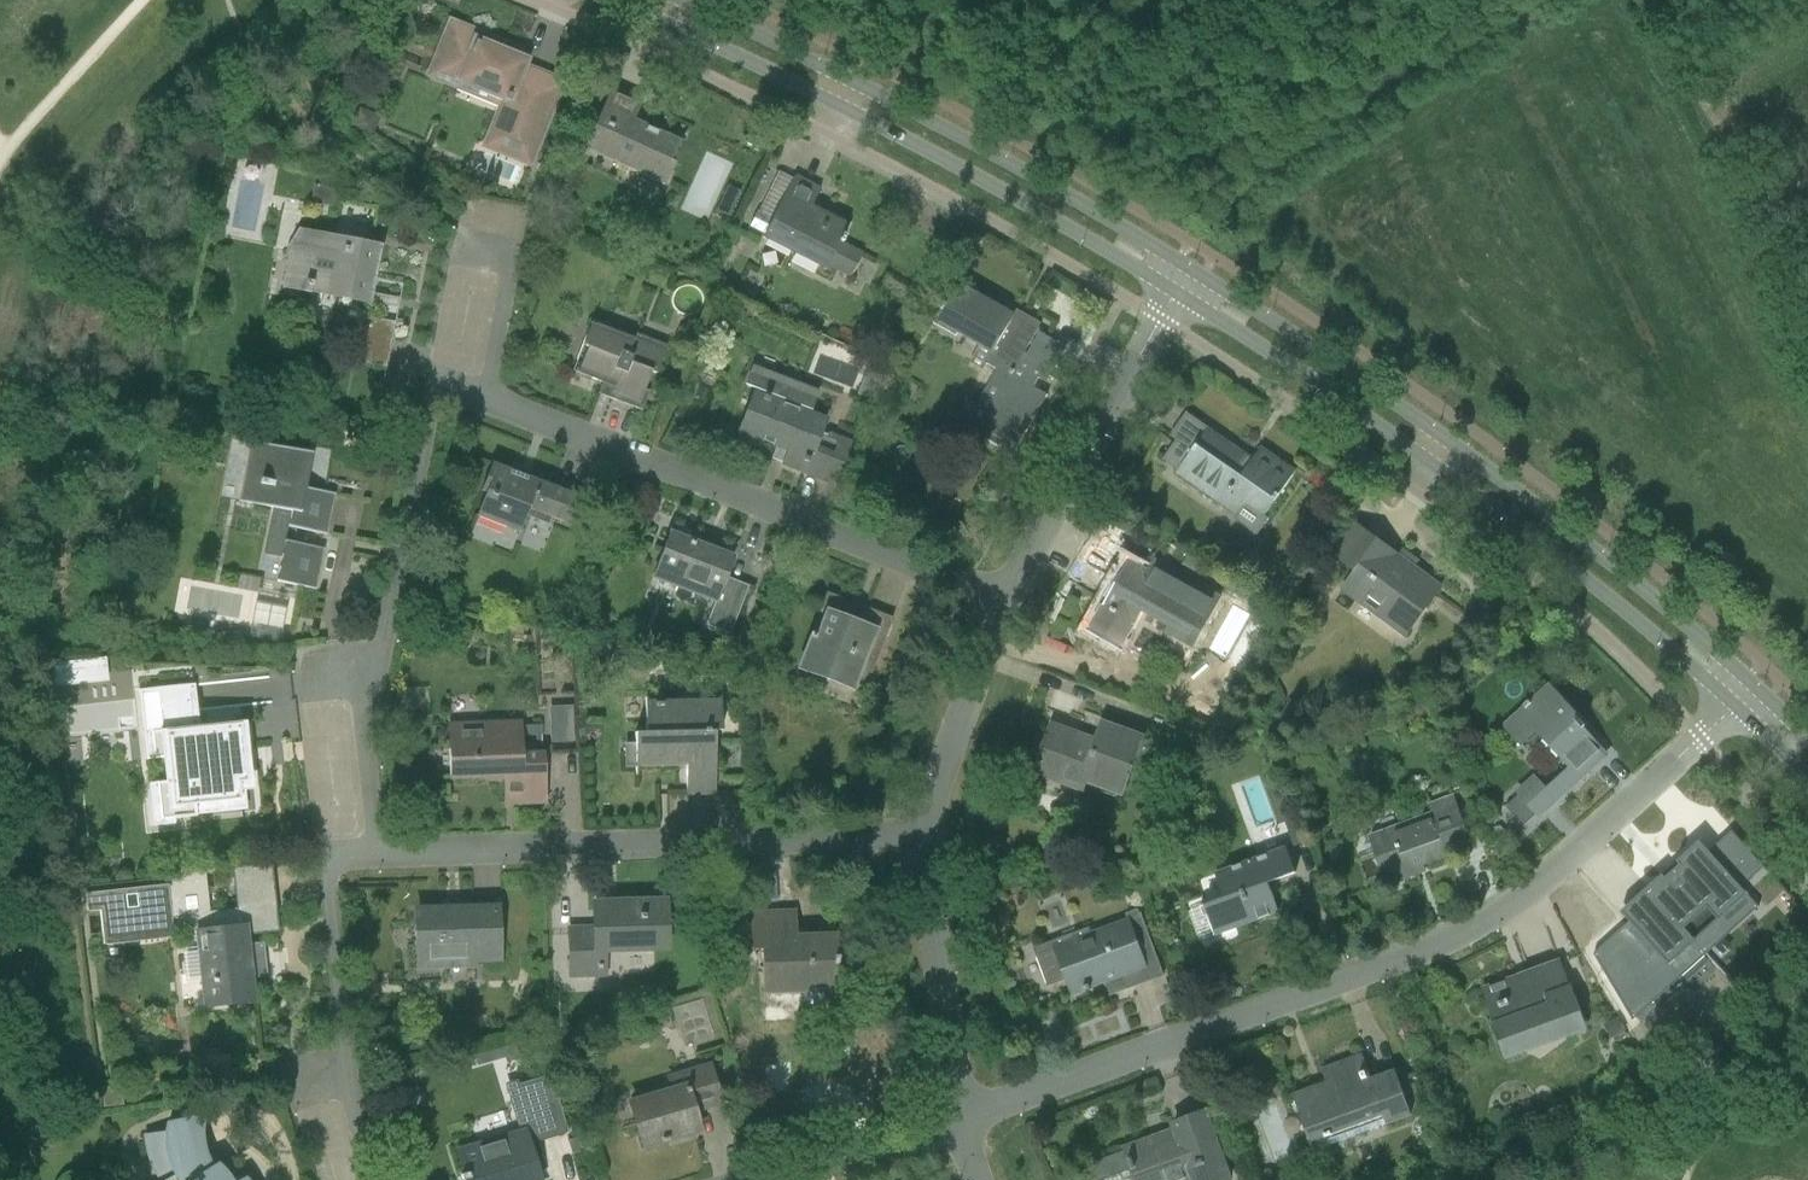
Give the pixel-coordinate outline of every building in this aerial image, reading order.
[(447,29),(438,51),(434,59),(436,60),(430,74),(459,86),(461,80),(505,98),(490,134),(515,144),(510,155),(528,162),(561,83),(522,67),(524,60),(502,52),(505,45),(451,23),(448,30),(447,29)] [(613,91),(603,113),(587,147),(664,182),(681,146),(656,134),(657,132),(646,127),(645,130),(630,123),(639,103),(613,91)] [(356,117),(353,125),(371,132),(377,117),(359,110),(358,110),(356,117)] [(764,235),(762,239),(824,271),(827,266),(850,278),(863,254),(842,243),(846,236),(843,235),(848,225),(811,206),(820,189),(794,176),(772,220),(764,235)] [(313,185),(310,203),(331,208),(335,189),(313,185)] [(721,198),(715,211),(728,217),(734,204),(721,198)] [(756,212),(749,227),(764,235),(772,220),(756,212)] [(311,291),(344,298),(367,302),(378,247),(298,232),(287,247),(280,285),(304,290),(306,281),(312,282),(311,291)] [(714,275),(709,285),(721,291),(726,281),(714,275)] [(959,281),(947,302),(939,316),(993,348),(986,360),(1000,368),(965,427),(963,426),(963,427),(998,448),(1040,376),(1018,363),(1039,327),(959,281)] [(356,361),(386,367),(395,323),(364,317),(356,361)] [(599,390),(611,395),(610,398),(637,409),(651,373),(655,375),(666,346),(634,334),(632,340),(590,324),(582,347),(586,349),(577,374),(602,383),(599,390)] [(802,384),(752,365),(745,383),(756,387),(740,430),(775,444),(772,452),(785,457),(783,463),(832,481),(848,441),(818,430),(823,418),(793,407),(802,384)] [(1175,476),(1195,490),(1236,518),(1245,505),(1265,519),(1295,474),(1260,451),(1250,465),(1239,458),(1241,455),(1206,431),(1192,452),(1178,443),(1165,462),(1179,471),(1175,476)] [(324,549),(285,541),(288,527),(326,535),(327,533),(325,533),(332,495),(334,496),(335,494),(304,488),(311,454),(250,442),(249,443),(251,444),(240,500),(238,500),(238,502),(275,509),(266,553),(281,555),(276,582),(316,590),(316,588),(314,587),(321,550),(323,550),(324,549)] [(566,523),(568,519),(576,496),(491,464),(481,491),(485,493),(478,512),(521,528),(526,516),(549,525),(552,518),(566,523)] [(1406,562),(1399,557),(1357,528),(1336,558),(1357,573),(1345,590),(1397,627),(1407,613),(1414,618),(1423,604),(1428,608),(1443,588),(1415,568),(1421,560),(1419,559),(1417,562),(1409,557),(1406,562)] [(668,532),(651,578),(714,602),(705,625),(729,635),(747,586),(745,585),(741,597),(720,589),(732,557),(668,532)] [(1121,647),(1140,611),(1168,626),(1164,634),(1174,639),(1176,636),(1184,640),(1182,644),(1193,650),(1222,596),(1156,561),(1149,573),(1128,561),(1105,603),(1107,604),(1092,631),(1121,647)] [(247,574),(245,633),(288,634),(289,606),(272,605),(272,591),(258,591),(258,575),(247,574)] [(1278,578),(1266,589),(1276,600),(1288,589),(1278,578)] [(802,659),(798,668),(825,678),(829,680),(852,688),(856,678),(868,683),(893,618),(866,608),(860,624),(848,620),(853,608),(831,599),(824,617),(817,615),(810,633),(808,633),(807,636),(810,637),(802,659)] [(1252,626),(1245,638),(1256,644),(1263,632),(1252,626)] [(105,659),(75,662),(77,685),(106,681),(105,659)] [(75,662),(50,664),(53,687),(77,685),(75,662)] [(159,688),(193,684),(193,677),(136,683),(138,699),(141,728),(144,754),(166,752),(159,688)] [(169,781),(157,783),(161,820),(196,817),(195,805),(240,800),(238,783),(247,782),(246,773),(236,774),(234,751),(243,750),(240,722),(198,727),(193,684),(159,688),(166,752),(168,775),(169,781)] [(1537,775),(1519,792),(1520,794),(1538,812),(1538,813),(1540,815),(1606,755),(1589,736),(1587,738),(1580,731),(1585,726),(1549,686),(1531,703),(1529,701),(1523,706),(1525,708),(1505,726),(1523,745),(1537,732),(1570,768),(1548,788),(1537,775)] [(719,696),(719,700),(647,703),(647,698),(645,698),(646,733),(635,733),(636,776),(638,776),(638,765),(686,763),(687,795),(717,794),(714,731),(722,731),(721,696),(719,696)] [(141,728),(138,699),(66,708),(68,737),(141,728)] [(1288,708),(1281,720),(1293,727),(1300,715),(1288,708)] [(573,721),(549,722),(550,743),(573,742),(573,721)] [(475,725),(451,726),(453,779),(506,777),(507,803),(545,802),(544,777),(543,754),(541,754),(522,755),(521,723),(475,725)] [(1086,789),(1088,785),(1121,797),(1142,738),(1104,724),(1098,742),(1054,726),(1032,784),(1034,785),(1039,772),(1086,789)] [(169,781),(168,775),(146,777),(150,821),(161,820),(157,783),(169,781)] [(1520,794),(1505,808),(1521,825),(1522,826),(1523,827),(1538,813),(1538,812),(1520,794)] [(1415,867),(1423,864),(1472,846),(1456,805),(1369,838),(1387,886),(1418,874),(1415,867)] [(251,816),(252,833),(270,832),(270,815),(251,816)] [(1299,818),(1285,823),(1288,831),(1302,826),(1299,818)] [(1314,823),(1312,828),(1314,833),(1318,836),(1324,834),(1327,829),(1327,828),(1325,823),(1320,821),(1314,823)] [(1661,882),(1650,892),(1655,898),(1703,951),(1727,930),(1712,913),(1741,888),(1740,886),(1752,875),(1741,862),(1728,873),(1699,841),(1697,843),(1700,847),(1682,863),(1681,863),(1672,871),(1673,872),(1663,881),(1662,880),(1661,881),(1661,882)] [(1224,897),(1205,905),(1206,907),(1208,912),(1216,935),(1279,912),(1272,891),(1267,893),(1264,885),(1296,873),(1288,851),(1287,848),(1216,873),(1224,897)] [(170,881),(98,889),(103,924),(105,944),(172,936),(170,916),(175,916),(176,915),(178,915),(180,916),(182,916),(183,916),(185,917),(187,918),(188,919),(190,920),(191,921),(192,922),(193,923),(194,925),(195,926),(196,928),(197,929),(197,933),(206,1008),(230,1005),(254,1002),(252,980),(251,977),(251,975),(260,973),(256,946),(248,948),(247,945),(247,943),(246,936),(279,932),(275,904),(271,904),(266,863),(243,866),(235,867),(240,908),(210,912),(205,871),(170,875),(170,881)] [(1629,921),(1593,954),(1624,1006),(1655,977),(1652,973),(1665,961),(1677,975),(1703,951),(1655,898),(1650,892),(1638,903),(1634,899),(1620,912),(1629,921)] [(570,930),(571,954),(572,975),(607,974),(606,948),(668,946),(666,900),(595,904),(596,929),(570,930)] [(474,965),(474,961),(497,960),(495,908),(493,908),(493,913),(473,914),(473,909),(471,909),(471,913),(462,913),(461,905),(460,905),(460,908),(444,908),(444,905),(443,905),(443,913),(415,914),(417,967),(439,967),(439,961),(473,960),(473,965),(474,965)] [(751,960),(727,961),(728,995),(768,993),(767,988),(766,989),(766,983),(809,981),(809,990),(836,989),(835,964),(839,964),(838,956),(835,956),(834,935),(793,937),(792,913),(749,915),(750,948),(751,960)] [(1067,976),(1073,993),(1089,987),(1088,984),(1103,979),(1105,986),(1119,981),(1122,988),(1162,973),(1140,913),(1040,950),(1051,980),(1064,975),(1065,977),(1067,976)] [(1516,979),(1485,990),(1497,1023),(1493,1025),(1501,1047),(1503,1054),(1505,1059),(1588,1030),(1586,1024),(1581,1009),(1573,987),(1568,988),(1559,963),(1530,974),(1535,991),(1526,995),(1516,979)] [(1617,1018),(1604,1025),(1611,1038),(1624,1031),(1617,1018)] [(514,1044),(503,1048),(506,1057),(517,1054),(514,1044)] [(1316,1088),(1294,1096),(1302,1118),(1312,1144),(1385,1117),(1388,1126),(1412,1117),(1398,1078),(1395,1070),(1373,1079),(1364,1055),(1323,1070),(1329,1086),(1317,1090),(1316,1088)] [(628,1104),(641,1146),(698,1129),(692,1110),(719,1102),(708,1067),(666,1080),(669,1091),(628,1104)] [(481,1143),(458,1150),(465,1172),(459,1173),(461,1179),(468,1177),(469,1179),(540,1179),(527,1138),(563,1127),(565,1134),(568,1134),(551,1074),(511,1086),(524,1130),(481,1143)] [(100,1082),(102,1103),(121,1101),(119,1080),(100,1082)] [(1221,1100),(1209,1104),(1215,1119),(1227,1115),(1221,1100)] [(1098,1175),(1100,1179),(1191,1179),(1195,1179),(1228,1179),(1231,1179),(1222,1156),(1218,1157),(1202,1116),(1207,1114),(1206,1112),(1174,1124),(1178,1134),(1156,1142),(1155,1139),(1127,1149),(1128,1152),(1094,1164),(1098,1175)] [(223,1174),(223,1173),(216,1166),(211,1169),(204,1157),(202,1150),(200,1143),(199,1136),(199,1128),(201,1121),(200,1118),(167,1126),(166,1134),(146,1138),(150,1159),(156,1170),(160,1178),(162,1179),(172,1179),(177,1177),(180,1179),(227,1179),(223,1174)] [(1261,1176),(1263,1179),(1274,1179),(1275,1177),(1274,1172),(1268,1169),(1263,1171),(1261,1176)]
